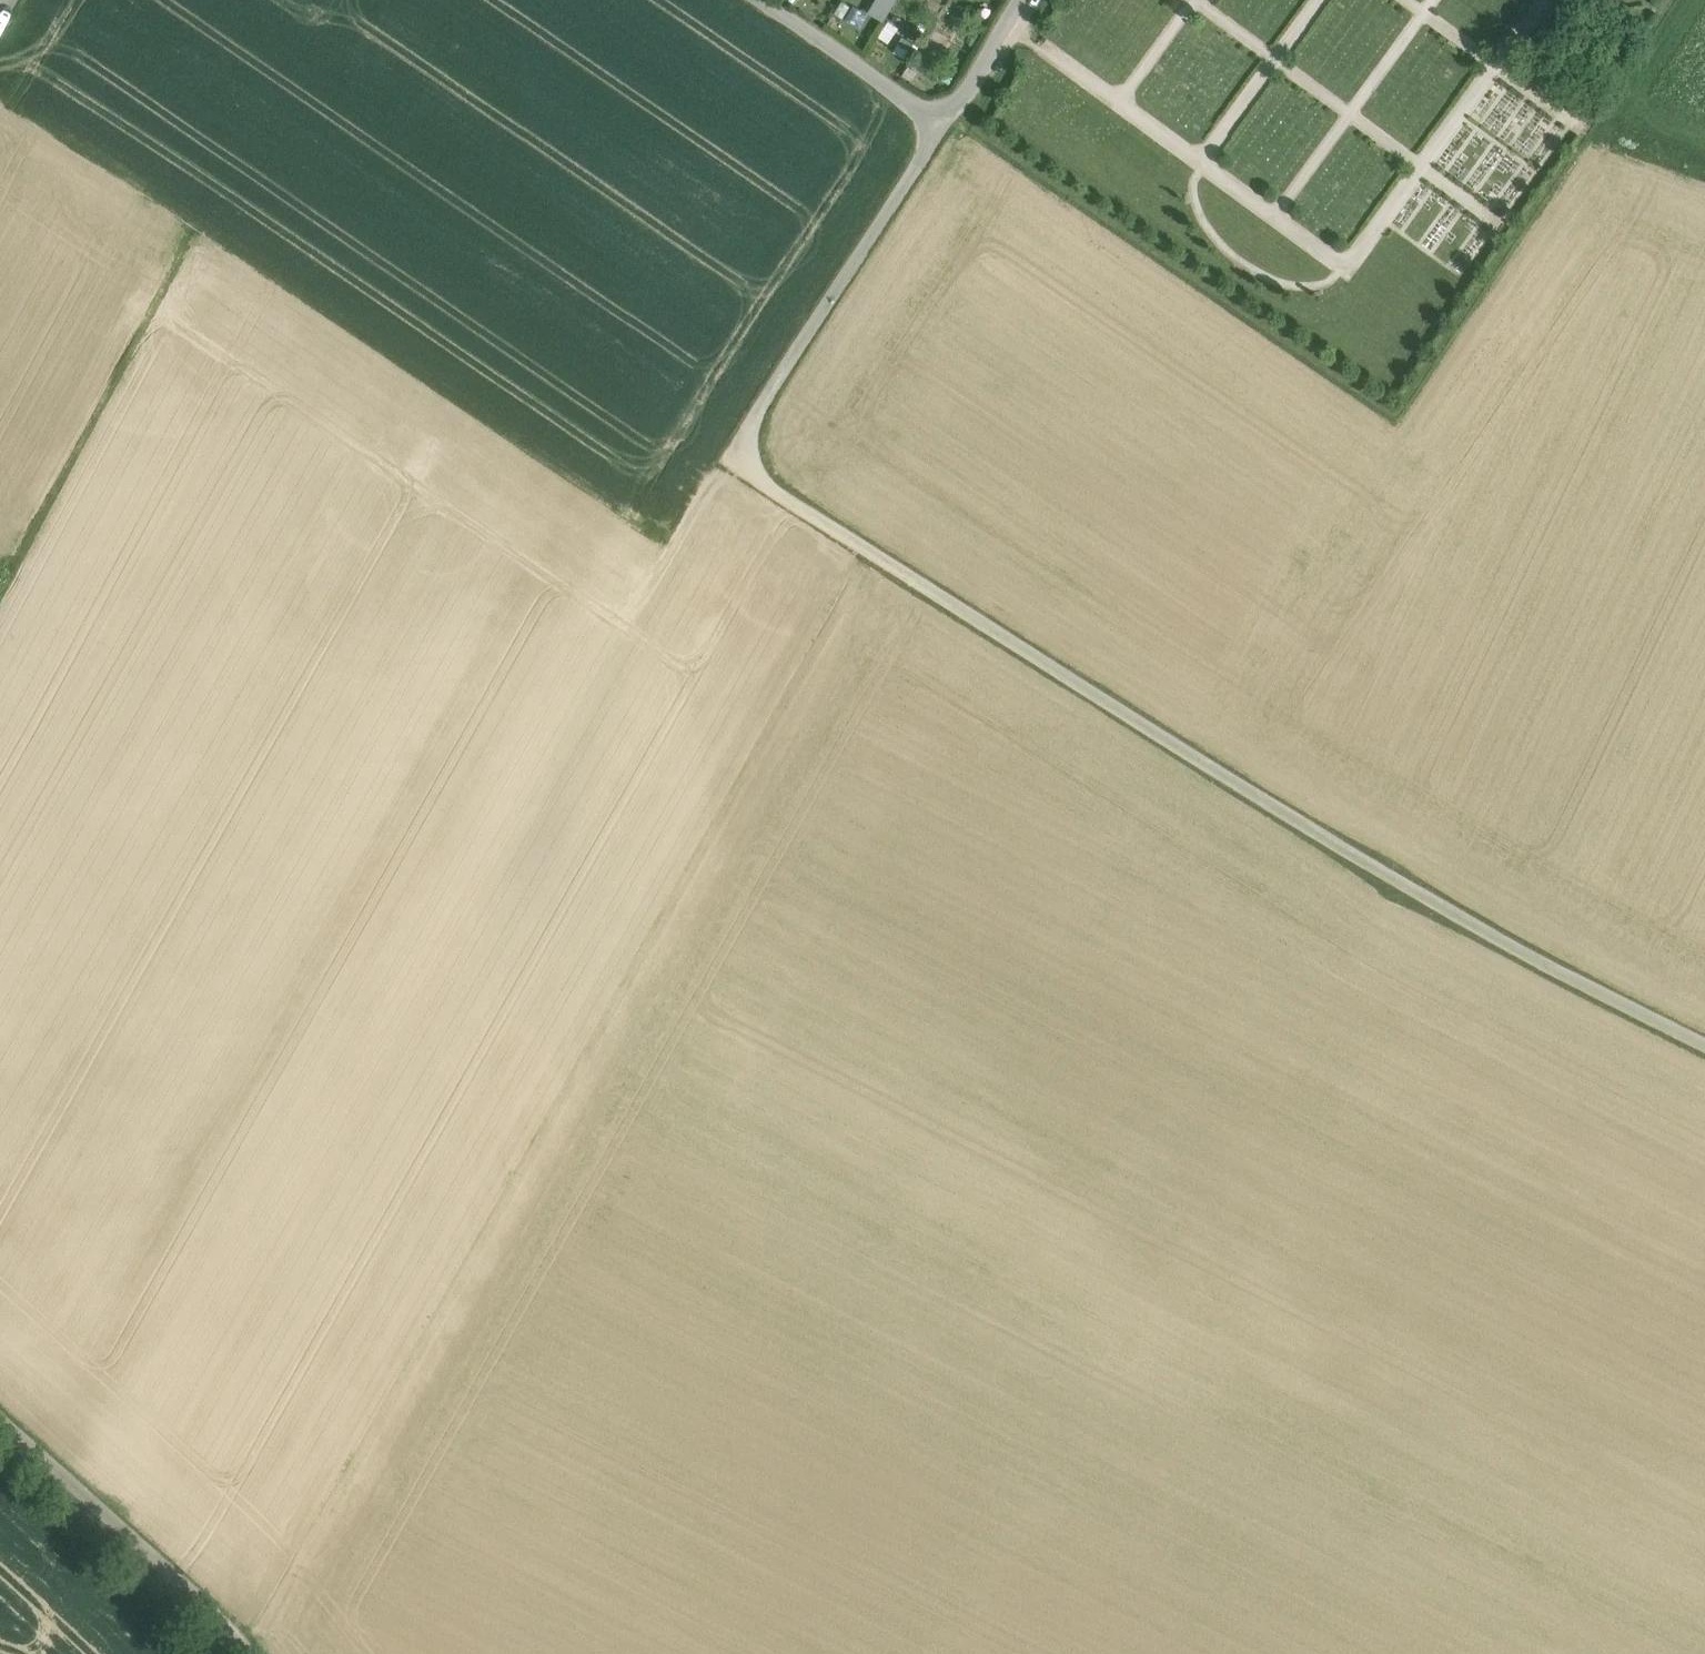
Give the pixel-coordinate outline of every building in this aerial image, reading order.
[(886,20),(897,0),(876,0),(870,11),(886,20)]
